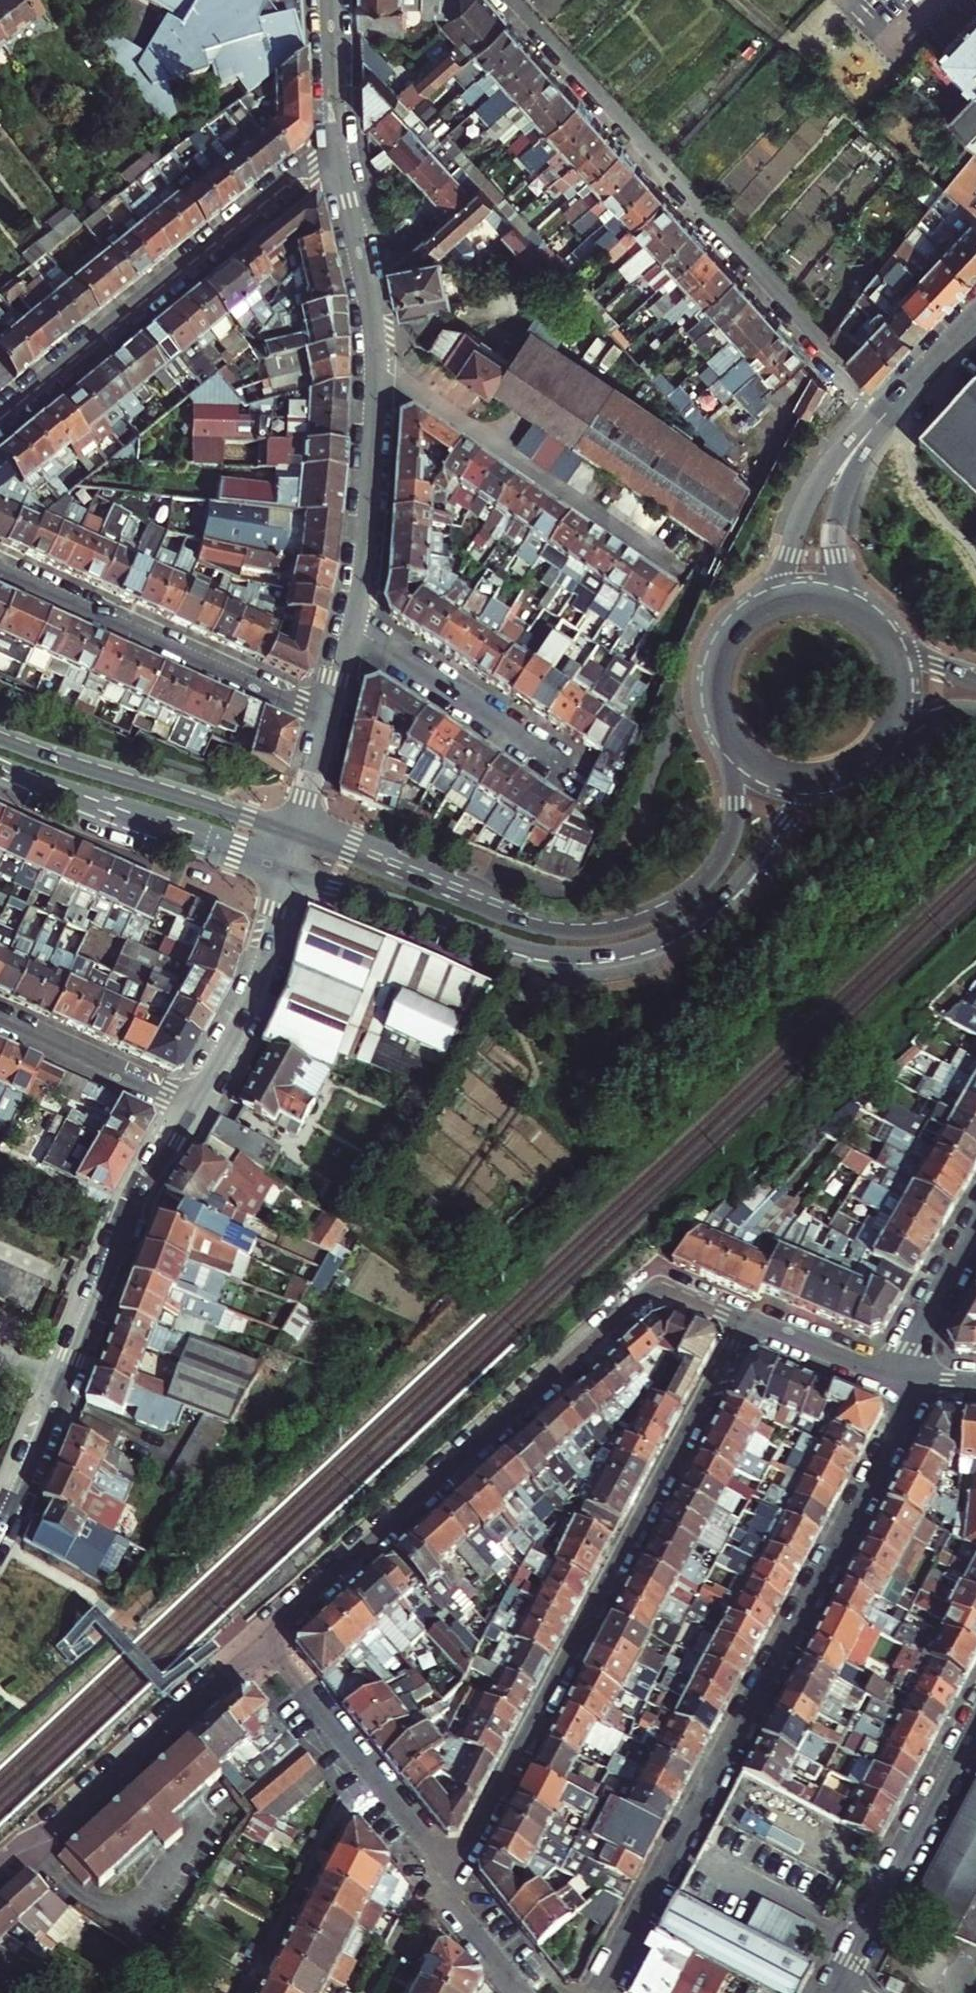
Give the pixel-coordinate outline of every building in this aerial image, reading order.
[(34,22),(46,13),(36,0),(2,0),(0,1),(0,39),(4,44),(34,22)] [(176,15),(172,22),(165,18),(137,65),(135,69),(150,88),(206,74),(204,67),(212,65),(218,91),(235,87),(243,97),(244,96),(301,52),(291,9),(280,14),(268,0),(151,0),(176,15)] [(420,4),(420,0),(362,0),(362,20),(368,25),(401,27),(403,6),(404,6),(404,3),(420,4)] [(454,6),(463,6),(463,0),(420,0),(420,4),(420,13),(451,15),(452,15),(454,13),(455,9),(454,6)] [(463,6),(454,6),(455,9),(454,13),(452,15),(451,15),(467,33),(479,47),(510,21),(491,0),(463,0),(463,6)] [(934,46),(925,56),(940,70),(950,60),(975,84),(975,16),(942,52),(934,46)] [(524,37),(510,21),(479,47),(473,52),(457,66),(473,83),(479,77),(524,37)] [(402,80),(362,30),(363,56),(396,92),(401,87),(398,83),(402,80)] [(479,47),(467,33),(461,38),(473,52),(479,47)] [(539,53),(524,37),(479,77),(488,86),(502,73),(509,80),(539,53)] [(473,52),(461,38),(449,49),(434,62),(425,69),(426,70),(437,84),(457,66),(473,52)] [(137,65),(113,39),(100,48),(138,97),(150,88),(135,69),(137,65)] [(925,56),(934,46),(928,40),(918,50),(925,56)] [(434,62),(449,49),(444,43),(429,57),(434,62)] [(301,52),(244,96),(250,103),(254,100),(257,104),(272,92),(273,97),(304,77),(303,51),(301,52)] [(539,53),(509,80),(515,86),(500,100),(508,108),(552,68),(539,53)] [(396,92),(363,56),(365,101),(365,120),(368,123),(391,102),(399,95),(398,94),(396,92)] [(508,108),(492,123),(487,127),(496,136),(531,105),(537,111),(567,84),(552,68),(508,108)] [(426,70),(398,94),(399,95),(407,104),(410,107),(437,84),(426,70)] [(488,86),(494,93),(509,80),(502,73),(488,86)] [(242,110),(245,114),(274,116),(274,121),(305,103),(304,77),(273,97),(272,92),(257,104),(254,100),(250,103),(244,96),(243,97),(235,103),(242,110)] [(473,83),(457,97),(464,105),(468,103),(488,86),(479,77),(473,83)] [(536,140),(581,100),(567,84),(537,111),(543,118),(513,145),(521,154),(536,140)] [(975,138),(975,92),(953,116),(975,138)] [(391,102),(400,111),(407,104),(399,95),(391,102)] [(559,136),(566,143),(596,116),(581,100),(536,140),(521,154),(530,163),(542,152),(559,136)] [(410,123),(400,111),(391,102),(368,123),(386,144),(410,123)] [(227,122),(242,110),(235,103),(220,114),(227,122)] [(274,116),(245,114),(259,131),(261,129),(284,157),(300,145),(306,135),(305,103),(274,121),(274,116)] [(203,128),(209,136),(227,122),(220,114),(203,128)] [(596,116),(566,143),(548,159),(552,163),(540,174),(550,185),(556,180),(561,175),(610,131),(596,116)] [(233,129),(236,134),(267,171),(284,157),(261,129),(259,131),(254,135),(242,122),(233,129)] [(428,142),(410,123),(386,144),(371,157),(380,167),(395,154),(409,168),(437,142),(433,138),(428,142)] [(610,131),(561,175),(556,180),(565,189),(570,196),(579,188),(594,175),(624,147),(610,131)] [(250,186),(267,171),(236,134),(219,148),(227,157),(250,186)] [(146,154),(154,165),(169,154),(176,148),(167,136),(146,154)] [(189,145),(196,154),(233,199),(250,186),(227,157),(216,166),(192,136),(185,141),(189,145)] [(542,152),(548,159),(566,143),(559,136),(542,152)] [(440,141),(440,140),(437,142),(409,168),(430,191),(453,171),(461,164),(455,157),(440,141)] [(169,154),(173,159),(189,145),(185,141),(176,148),(169,154)] [(638,163),(624,147),(594,175),(579,188),(585,195),(569,209),(577,218),(593,204),(638,163)] [(469,172),(477,166),(463,150),(455,157),(461,164),(466,169),(469,172)] [(157,176),(167,187),(200,227),(217,213),(180,168),(173,159),(169,154),(154,165),(151,168),(157,176)] [(180,168),(217,213),(233,199),(196,154),(180,168)] [(617,201),(623,207),(653,180),(638,163),(593,204),(577,218),(584,227),(589,226),(617,201)] [(477,166),(469,172),(481,185),(483,188),(491,181),(477,166)] [(134,182),(140,190),(157,176),(151,168),(134,182)] [(466,169),(458,176),(473,192),(481,185),(469,172),(466,169)] [(473,192),(458,176),(453,171),(430,191),(450,213),(473,192)] [(653,180),(623,207),(629,214),(599,241),(606,250),(667,195),(653,180)] [(491,181),(483,188),(498,204),(505,197),(491,181)] [(123,205),(124,206),(138,195),(147,206),(133,217),(164,256),(182,241),(150,201),(140,190),(134,182),(116,197),(123,205)] [(473,192),(450,213),(427,233),(439,248),(482,209),(516,247),(528,237),(526,235),(512,219),(498,204),(483,188),(481,185),(473,192)] [(167,187),(150,201),(182,241),(200,227),(167,187)] [(681,211),(667,195),(606,250),(614,259),(645,232),(650,238),(681,211)] [(100,210),(103,214),(114,213),(123,205),(116,197),(100,210)] [(279,255),(280,257),(289,246),(325,237),(316,201),(305,197),(266,230),(279,247),(275,250),(279,255)] [(519,213),(505,197),(498,204),(512,219),(519,213)] [(943,203),(938,199),(934,205),(938,209),(943,203)] [(947,217),(975,244),(975,214),(962,201),(947,217)] [(933,215),(938,209),(934,205),(929,211),(933,215)] [(43,223),(50,234),(21,252),(28,263),(79,233),(65,210),(43,223)] [(82,225),(100,247),(130,284),(148,269),(113,227),(103,214),(100,210),(82,225)] [(681,211),(650,238),(657,245),(642,258),(650,267),(695,226),(681,211)] [(130,213),(113,227),(148,269),(164,256),(133,217),(130,213)] [(534,229),(519,213),(512,219),(526,235),(534,229)] [(947,217),(932,232),(975,274),(975,244),(947,217)] [(920,222),(909,235),(929,253),(935,247),(925,238),(931,232),(920,222)] [(695,226),(650,267),(659,277),(674,264),(679,270),(709,243),(695,226)] [(526,235),(528,237),(540,251),(547,245),(549,244),(535,228),(534,229),(526,235)] [(279,247),(266,230),(243,248),(262,273),(274,263),(275,258),(279,255),(275,250),(279,247)] [(953,298),(975,274),(932,232),(931,232),(925,238),(935,247),(929,253),(909,235),(899,248),(953,298)] [(450,301),(439,248),(427,233),(392,264),(401,313),(428,308),(427,305),(450,301)] [(281,273),(282,280),(293,267),(329,258),(325,237),(289,246),(280,257),(280,258),(279,267),(273,272),(277,276),(281,273)] [(723,258),(709,243),(679,270),(684,276),(670,289),(679,299),(723,258)] [(562,261),(547,245),(540,251),(555,268),(562,261)] [(63,276),(68,284),(93,314),(130,284),(100,247),(93,252),(98,259),(74,277),(70,271),(63,276)] [(243,248),(227,261),(251,290),(260,283),(266,278),(262,273),(243,248)] [(909,291),(936,316),(953,298),(899,248),(883,267),(909,291)] [(282,280),(286,298),(297,289),(334,279),(329,258),(293,267),(282,280)] [(723,258),(679,299),(687,308),(702,295),(707,301),(738,274),(723,258)] [(251,290),(227,261),(213,273),(251,318),(265,307),(264,307),(260,302),(251,290)] [(35,263),(30,268),(45,286),(50,282),(35,263)] [(77,327),(53,296),(45,286),(30,268),(25,272),(40,291),(37,294),(45,303),(37,309),(62,339),(77,327)] [(251,318),(213,273),(199,284),(226,317),(238,332),(252,320),(251,318)] [(752,290),(738,274),(707,301),(713,307),(698,320),(707,330),(752,290)] [(287,303),(289,312),(339,301),(334,279),(297,289),(286,298),(277,305),(280,308),(287,303)] [(0,292),(0,297),(3,301),(20,288),(14,281),(0,292)] [(269,295),(260,283),(251,290),(260,302),(269,295)] [(68,284),(53,296),(77,327),(93,314),(68,284)] [(226,317),(199,284),(196,287),(223,320),(226,317)] [(180,300),(213,341),(216,344),(225,337),(232,331),(223,320),(196,287),(180,300)] [(882,320),(873,330),(900,355),(918,335),(891,310),(867,287),(859,298),(882,320)] [(679,299),(670,289),(658,299),(667,309),(679,299)] [(752,290),(707,330),(716,341),(731,327),(736,333),(766,306),(752,290)] [(918,335),(936,316),(909,291),(891,310),(918,335)] [(180,300),(165,312),(198,353),(213,341),(180,300)] [(273,316),(278,336),(301,330),(341,320),(339,301),(289,312),(279,315),(274,316),(273,316)] [(265,307),(268,312),(274,307),(270,302),(264,307),(265,307)] [(855,303),(851,308),(856,314),(861,309),(855,303)] [(780,322),(766,306),(736,333),(741,339),(727,352),(735,362),(780,322)] [(279,315),(274,307),(268,312),(273,317),(273,316),(274,316),(279,315)] [(37,309),(21,323),(45,353),(62,339),(37,309)] [(165,312),(149,325),(177,359),(192,378),(194,380),(210,367),(198,353),(165,312)] [(0,325),(0,332),(29,367),(45,353),(21,323),(14,314),(0,325)] [(259,363),(265,362),(343,343),(341,320),(301,330),(302,337),(261,347),(261,349),(250,352),(259,363)] [(256,336),(260,339),(273,324),(269,320),(263,328),(260,330),(256,336)] [(707,330),(698,320),(686,331),(689,334),(684,338),(690,346),(707,330)] [(841,321),(835,330),(831,336),(876,379),(900,355),(873,330),(862,341),(841,321)] [(780,322),(735,362),(744,372),(759,358),(765,365),(795,337),(780,322)] [(177,359),(149,325),(134,337),(162,371),(177,359)] [(490,391),(492,388),(513,358),(467,326),(465,328),(444,328),(424,346),(490,391)] [(259,328),(248,339),(251,341),(253,339),(256,336),(260,330),(259,328)] [(533,329),(513,358),(492,388),(551,428),(569,440),(626,480),(643,492),(721,545),(753,487),(735,467),(533,329)] [(707,330),(690,346),(689,347),(698,357),(716,341),(707,330)] [(235,349),(226,357),(231,363),(248,350),(232,331),(225,337),(235,349)] [(11,381),(29,367),(0,332),(0,368),(11,381)] [(162,371),(134,337),(118,350),(146,384),(153,379),(163,392),(172,385),(162,371)] [(809,354),(795,337),(765,365),(750,378),(764,394),(799,363),(809,354)] [(343,343),(265,362),(269,374),(303,365),(304,373),(343,362),(343,343)] [(118,350),(103,363),(130,397),(146,384),(118,350)] [(211,369),(216,375),(231,363),(226,357),(211,369)] [(304,373),(288,377),(290,382),(284,384),(285,389),(306,384),(307,392),(343,383),(343,362),(304,373)] [(87,375),(115,409),(122,419),(126,415),(119,406),(130,397),(103,363),(87,375)] [(810,373),(799,363),(764,394),(775,406),(810,373)] [(11,381),(0,368),(0,390),(11,381)] [(815,374),(798,404),(803,407),(813,413),(829,386),(815,374)] [(103,419),(115,409),(87,375),(72,388),(99,422),(107,431),(110,428),(103,419)] [(129,444),(218,445),(341,446),(342,407),(297,407),(291,407),(291,413),(286,413),(286,407),(286,398),(243,408),(216,375),(200,388),(185,400),(169,413),(153,425),(137,438),(129,444)] [(195,381),(179,394),(185,400),(200,388),(195,381)] [(297,395),(297,407),(342,407),(343,383),(307,392),(297,395)] [(956,406),(918,446),(975,501),(975,385),(956,406)] [(99,422),(72,388),(57,400),(84,434),(89,430),(99,422)] [(163,406),(169,413),(185,400),(179,394),(163,406)] [(57,400),(38,415),(76,462),(88,477),(96,470),(89,462),(84,465),(80,460),(95,448),(84,434),(57,400)] [(148,419),(153,425),(169,413),(163,406),(148,419)] [(400,418),(398,455),(417,456),(417,457),(427,458),(428,448),(419,441),(419,435),(428,422),(413,412),(400,418)] [(38,415),(23,428),(61,474),(76,462),(38,415)] [(734,442),(710,415),(698,425),(722,452),(734,442)] [(147,418),(131,430),(137,438),(153,425),(148,419),(147,418)] [(419,441),(428,448),(439,455),(435,461),(427,460),(427,466),(433,466),(433,471),(434,471),(443,472),(462,445),(428,422),(419,435),(419,441)] [(23,428),(7,441),(41,482),(51,474),(66,494),(73,489),(70,485),(61,474),(23,428)] [(551,428),(531,456),(549,468),(569,440),(551,428)] [(102,448),(89,430),(84,434),(95,448),(98,451),(102,448)] [(122,450),(129,444),(137,438),(131,430),(116,443),(122,450)] [(7,441),(0,447),(0,464),(11,478),(25,495),(41,482),(7,441)] [(100,455),(106,462),(122,450),(116,443),(100,455)] [(106,462),(102,465),(217,469),(218,445),(129,444),(122,450),(106,462)] [(217,469),(295,470),(340,470),(341,446),(218,445),(217,469)] [(479,457),(462,445),(443,472),(433,487),(443,492),(450,483),(458,488),(479,457)] [(416,470),(417,457),(417,456),(398,455),(395,489),(433,491),(433,487),(434,471),(433,471),(427,471),(416,470)] [(497,469),(479,457),(458,488),(449,500),(455,503),(452,507),(457,511),(468,494),(475,499),(497,469)] [(11,478),(0,464),(0,487),(11,478)] [(159,497),(180,499),(203,502),(216,504),(217,484),(217,469),(102,465),(96,470),(88,477),(79,484),(75,487),(82,488),(97,489),(159,497)] [(514,481),(497,469),(475,499),(467,511),(477,517),(484,506),(492,511),(514,481)] [(271,491),(217,484),(216,504),(297,513),(332,517),(340,470),(295,470),(292,487),(271,487),(271,491)] [(19,508),(26,495),(25,495),(11,478),(0,487),(0,542),(2,543),(18,511),(19,508)] [(73,489),(75,487),(79,484),(76,480),(70,485),(73,489)] [(611,501),(629,513),(643,492),(626,480),(611,501)] [(532,493),(514,481),(492,511),(484,523),(490,527),(487,532),(491,535),(495,529),(503,518),(511,524),(532,493)] [(395,489),(394,511),(432,513),(432,504),(449,505),(447,503),(444,503),(445,493),(443,492),(433,487),(433,491),(395,489)] [(97,489),(82,488),(78,496),(91,502),(97,489)] [(545,511),(549,505),(532,493),(511,524),(528,535),(545,511)] [(26,495),(19,508),(27,511),(31,502),(26,495)] [(41,561),(58,524),(63,513),(66,509),(71,498),(65,495),(57,501),(59,503),(50,521),(40,515),(38,520),(22,553),(41,561)] [(180,499),(159,497),(147,524),(166,530),(180,499)] [(297,513),(216,504),(203,502),(198,541),(271,557),(277,527),(295,530),(295,528),(297,513)] [(43,503),(36,508),(41,514),(47,509),(43,503)] [(546,548),(567,517),(549,505),(545,511),(528,535),(520,547),(525,550),(521,556),(526,559),(538,542),(546,548)] [(2,543),(22,553),(38,520),(18,511),(2,543)] [(430,536),(432,513),(394,511),(393,534),(430,536)] [(477,517),(467,511),(461,520),(470,527),(477,517)] [(332,517),(297,513),(295,528),(330,532),(332,517)] [(77,578),(96,587),(119,538),(106,532),(113,519),(106,516),(95,541),(77,578)] [(84,516),(79,528),(84,531),(90,519),(84,516)] [(590,532),(567,517),(546,548),(537,560),(554,571),(551,576),(557,580),(590,532)] [(503,534),(511,524),(503,518),(495,529),(503,534)] [(481,528),(487,532),(490,527),(484,523),(481,528)] [(77,532),(58,524),(41,561),(59,570),(77,532)] [(132,603),(157,549),(164,534),(166,530),(147,524),(137,546),(114,595),(132,603)] [(327,548),(330,532),(295,528),(295,530),(277,527),(271,557),(292,562),(324,569),(327,548)] [(59,570),(77,578),(95,541),(77,532),(59,570)] [(607,544),(590,532),(557,580),(538,607),(544,611),(560,589),(563,584),(562,584),(565,579),(571,583),(565,592),(571,596),(577,587),(607,544)] [(114,595),(137,546),(125,541),(128,536),(121,533),(119,538),(96,587),(114,595)] [(429,546),(430,536),(393,534),(391,556),(440,560),(441,553),(446,553),(447,544),(447,537),(442,536),(441,547),(429,546)] [(150,612),(168,620),(190,575),(191,572),(181,567),(194,540),(184,538),(176,557),(150,612)] [(271,557),(198,541),(195,564),(224,578),(231,581),(234,582),(235,576),(236,570),(273,577),(271,589),(319,599),(324,569),(292,562),(271,557)] [(538,542),(526,559),(534,565),(537,560),(546,548),(538,542)] [(592,604),(625,556),(607,544),(577,587),(589,595),(586,600),(592,604)] [(516,552),(521,556),(525,550),(520,547),(516,552)] [(132,603),(150,612),(176,557),(157,549),(132,603)] [(440,560),(391,556),(390,577),(428,580),(439,585),(440,569),(445,569),(446,553),(441,553),(440,560)] [(612,611),(642,568),(625,556),(592,604),(597,608),(600,603),(612,611)] [(660,580),(642,568),(612,611),(624,619),(621,624),(626,628),(660,580)] [(444,577),(445,569),(440,569),(439,585),(449,589),(455,580),(444,577)] [(190,575),(168,620),(187,629),(204,592),(208,584),(190,575)] [(250,579),(235,576),(234,582),(249,585),(250,579)] [(389,585),(384,603),(390,618),(400,624),(415,601),(405,600),(406,590),(421,591),(428,580),(390,577),(389,585)] [(204,592),(187,629),(205,637),(222,600),(226,593),(231,581),(224,578),(215,597),(204,592)] [(563,584),(560,589),(565,592),(571,583),(565,579),(562,584),(563,584)] [(415,601),(400,624),(418,636),(439,604),(430,598),(439,585),(428,580),(421,591),(415,601)] [(436,648),(464,605),(456,600),(459,594),(465,586),(455,580),(449,589),(454,592),(452,596),(447,592),(439,604),(418,636),(436,648)] [(677,592),(660,580),(626,628),(631,631),(635,626),(648,635),(677,592)] [(231,581),(226,593),(244,601),(251,585),(249,585),(234,582),(231,581)] [(264,588),(262,597),(280,602),(278,608),(316,620),(319,599),(271,589),(264,588)] [(9,595),(0,591),(0,615),(9,595)] [(467,600),(459,594),(456,600),(464,605),(467,600)] [(9,595),(0,615),(0,657),(1,658),(3,654),(26,603),(9,595)] [(479,603),(469,596),(467,600),(464,605),(473,611),(479,603)] [(592,604),(586,600),(582,598),(573,610),(583,617),(592,604)] [(222,600),(205,637),(223,645),(241,608),(222,600)] [(45,612),(26,603),(3,654),(22,663),(45,612)] [(597,608),(592,604),(583,617),(591,623),(600,610),(597,608)] [(473,611),(464,605),(436,648),(453,659),(465,642),(474,628),(466,622),(473,611)] [(241,608),(223,645),(242,654),(259,617),(241,608)] [(316,620),(278,608),(277,608),(273,623),(277,625),(313,637),(316,620)] [(481,617),(473,611),(466,622),(474,628),(481,617)] [(487,619),(490,615),(485,611),(482,616),(487,619)] [(612,611),(609,616),(621,624),(624,619),(612,611)] [(48,657),(64,621),(45,612),(22,663),(32,667),(38,653),(48,657)] [(465,642),(453,659),(470,670),(491,639),(484,634),(495,618),(490,615),(487,619),(482,616),(481,617),(474,628),(465,642)] [(522,659),(514,654),(504,670),(500,667),(489,682),(512,697),(532,666),(541,654),(535,651),(538,646),(544,650),(561,623),(551,616),(532,644),(522,659)] [(259,662),(277,625),(273,623),(259,617),(242,654),(259,662)] [(85,630),(64,621),(48,657),(44,665),(65,674),(85,630)] [(512,629),(502,622),(491,639),(470,670),(489,682),(500,667),(504,670),(514,654),(501,645),(512,629)] [(608,654),(626,628),(621,624),(615,632),(612,630),(599,648),(608,654)] [(307,675),(313,637),(277,625),(259,662),(297,679),(307,675)] [(635,626),(631,631),(634,633),(616,659),(627,666),(629,663),(648,635),(635,626)] [(80,688),(103,639),(85,630),(65,674),(61,683),(79,691),(80,688)] [(518,648),(514,654),(522,659),(532,644),(523,637),(516,647),(518,648)] [(122,647),(103,639),(80,688),(98,697),(104,686),(122,647)] [(541,654),(544,650),(538,646),(535,651),(541,654)] [(122,694),(140,656),(122,647),(104,686),(122,694)] [(541,654),(532,666),(550,678),(558,666),(541,654)] [(158,664),(140,656),(122,694),(116,706),(135,714),(158,664)] [(627,666),(616,659),(615,658),(609,667),(627,678),(627,677),(634,667),(629,663),(627,666)] [(558,704),(547,720),(566,732),(594,690),(586,684),(595,670),(585,663),(579,673),(573,669),(570,674),(575,678),(558,704)] [(153,721),(175,672),(158,664),(135,714),(153,721)] [(550,678),(532,666),(512,697),(530,709),(550,678)] [(558,683),(550,678),(530,709),(547,720),(558,704),(575,678),(570,674),(573,669),(569,667),(558,683)] [(634,667),(627,677),(645,689),(652,678),(634,667)] [(164,743),(193,680),(175,672),(153,721),(150,726),(147,734),(164,743)] [(191,727),(210,688),(193,680),(164,743),(181,750),(186,739),(181,736),(179,741),(175,740),(184,723),(191,727)] [(590,733),(583,744),(601,756),(622,724),(644,691),(626,680),(615,696),(590,733)] [(36,681),(34,686),(32,692),(43,697),(52,701),(57,690),(36,681)] [(364,686),(354,728),(392,737),(393,731),(387,729),(394,718),(383,710),(395,692),(378,681),(364,686)] [(213,726),(216,719),(218,714),(220,710),(227,696),(210,688),(191,727),(186,739),(181,750),(198,758),(213,726)] [(57,690),(52,701),(70,709),(74,701),(75,698),(57,690)] [(594,690),(566,732),(583,744),(590,733),(615,696),(610,693),(607,698),(594,690)] [(383,710),(394,718),(406,700),(395,692),(383,710)] [(288,724),(227,696),(220,710),(236,718),(232,726),(287,752),(292,733),(288,724)] [(407,741),(426,713),(406,700),(394,718),(405,725),(400,732),(393,731),(392,737),(407,741)] [(74,701),(70,709),(89,718),(93,709),(74,701)] [(93,709),(89,718),(107,726),(110,720),(113,713),(95,704),(93,709)] [(444,724),(426,713),(407,741),(401,750),(398,754),(403,758),(408,761),(415,751),(423,756),(444,724)] [(218,714),(216,719),(223,722),(225,717),(218,714)] [(287,752),(232,726),(223,722),(216,719),(213,726),(235,737),(232,750),(282,773),(287,752)] [(115,722),(110,720),(107,726),(112,729),(115,722)] [(147,734),(150,726),(146,724),(142,732),(147,734)] [(461,736),(444,724),(423,756),(415,767),(420,770),(417,775),(422,779),(433,763),(440,768),(449,755),(461,736)] [(601,756),(573,810),(542,859),(534,871),(570,887),(579,877),(642,738),(622,724),(601,756)] [(392,737),(354,728),(349,750),(384,759),(388,747),(401,750),(407,741),(392,737)] [(449,755),(440,768),(433,779),(443,786),(450,775),(458,779),(479,748),(461,736),(449,755)] [(479,748),(458,779),(450,790),(455,794),(452,799),(467,809),(473,802),(476,792),(486,776),(491,778),(501,763),(479,748)] [(349,750),(343,772),(379,781),(381,771),(403,776),(406,764),(401,763),(384,759),(349,750)] [(422,779),(417,775),(412,772),(408,777),(426,790),(433,779),(440,768),(433,763),(422,779)] [(486,776),(476,792),(488,800),(477,816),(487,823),(499,806),(520,775),(517,773),(501,763),(491,778),(486,776)] [(415,767),(412,772),(417,775),(420,770),(415,767)] [(379,781),(343,772),(338,792),(372,806),(379,781)] [(520,775),(499,806),(507,812),(496,829),(494,832),(503,839),(516,818),(538,786),(520,775)] [(555,798),(538,786),(516,818),(524,823),(513,839),(523,846),(534,830),(555,798)] [(450,790),(447,795),(452,799),(455,794),(450,790)] [(467,809),(477,816),(488,800),(476,792),(473,802),(467,809)] [(415,805),(398,798),(391,814),(406,820),(415,805)] [(555,798),(534,830),(543,836),(532,852),(542,859),(573,810),(555,798)] [(507,812),(499,806),(487,823),(496,829),(507,812)] [(17,819),(0,811),(0,857),(17,819)] [(36,828),(17,819),(0,857),(0,858),(10,862),(4,877),(11,880),(12,878),(18,866),(36,828)] [(54,836),(36,828),(18,866),(31,872),(36,875),(54,836)] [(55,883),(72,845),(54,836),(36,875),(55,883)] [(55,883),(72,891),(91,853),(72,845),(55,883)] [(92,898),(109,861),(91,853),(72,891),(91,900),(92,898)] [(127,870),(109,861),(92,898),(110,906),(127,870)] [(12,878),(21,881),(26,884),(31,872),(18,866),(12,878)] [(127,870),(110,906),(119,910),(114,922),(105,917),(99,930),(117,939),(145,878),(127,870)] [(14,893),(21,881),(12,878),(11,880),(7,890),(14,893)] [(135,947),(152,911),(163,886),(145,878),(117,939),(135,947)] [(38,889),(31,886),(25,899),(32,902),(38,889)] [(163,886),(152,911),(175,921),(197,931),(236,949),(241,932),(237,920),(163,886)] [(55,897),(49,894),(44,905),(50,908),(55,897)] [(0,912),(0,918),(17,926),(19,923),(21,918),(26,908),(22,906),(6,899),(0,912)] [(62,914),(58,922),(64,925),(77,930),(81,922),(84,914),(72,909),(75,905),(68,902),(62,914)] [(97,906),(90,902),(84,914),(91,918),(97,906)] [(62,914),(50,908),(44,905),(40,914),(45,917),(58,922),(62,914)] [(467,1020),(496,985),(388,937),(312,906),(291,970),(358,997),(357,999),(393,1017),(405,993),(467,1020)] [(40,914),(26,908),(21,918),(40,927),(45,917),(40,914)] [(58,922),(45,917),(40,927),(40,928),(59,937),(64,925),(58,922)] [(175,921),(171,928),(194,939),(197,931),(175,921)] [(77,930),(85,934),(89,926),(81,922),(77,930)] [(7,998),(32,945),(35,939),(24,934),(27,927),(19,923),(17,926),(10,942),(0,964),(0,995),(7,998)] [(85,934),(77,930),(64,925),(59,937),(73,943),(63,965),(49,958),(26,1007),(46,1016),(69,969),(85,934)] [(236,949),(197,931),(194,939),(171,928),(166,939),(189,950),(230,969),(236,949)] [(10,942),(0,937),(0,964),(10,942)] [(230,969),(189,950),(186,956),(155,942),(149,954),(185,970),(222,987),(230,969)] [(26,1007),(49,958),(51,953),(32,945),(7,998),(26,1007)] [(96,969),(108,974),(117,957),(104,951),(96,969)] [(125,982),(142,989),(206,1018),(222,987),(185,970),(175,989),(147,975),(149,970),(117,957),(108,974),(125,982)] [(91,967),(85,964),(82,970),(88,973),(91,967)] [(108,974),(96,969),(91,967),(88,973),(96,976),(92,984),(101,988),(108,974)] [(81,988),(86,977),(69,969),(46,1016),(63,1024),(81,988)] [(433,1095),(467,1020),(405,993),(393,1017),(357,999),(358,997),(291,970),(282,1003),(261,1043),(274,1049),(275,1049),(329,1072),(339,1054),(353,1029),(384,1043),(372,1069),(433,1095)] [(98,1040),(125,982),(108,974),(101,988),(98,996),(80,1032),(98,1040)] [(142,989),(125,982),(98,1040),(114,1047),(133,1008),(142,989)] [(98,996),(81,988),(63,1024),(80,1032),(98,996)] [(163,1014),(159,1020),(196,1037),(206,1018),(142,989),(133,1008),(142,1012),(145,1006),(163,1014)] [(937,1013),(943,1017),(961,1002),(957,997),(937,1013)] [(975,1036),(975,1010),(971,1007),(961,1002),(943,1017),(955,1024),(975,1036)] [(142,1012),(133,1008),(114,1047),(128,1053),(139,1032),(133,1028),(142,1012)] [(928,1030),(929,1031),(944,1040),(955,1024),(943,1017),(928,1030)] [(196,1037),(159,1020),(154,1029),(147,1026),(139,1032),(128,1053),(169,1072),(178,1069),(196,1037)] [(353,1029),(339,1054),(372,1069),(384,1043),(353,1029)] [(903,1069),(922,1051),(915,1044),(897,1062),(903,1069)] [(1,1045),(0,1047),(0,1094),(19,1053),(1,1045)] [(312,1103),(329,1073),(329,1072),(275,1049),(274,1049),(242,1107),(295,1136),(313,1105),(312,1103)] [(0,1094),(0,1108),(13,1115),(19,1102),(29,1081),(38,1062),(19,1053),(0,1094)] [(975,1083),(975,1059),(969,1055),(958,1073),(975,1083)] [(975,1106),(975,1083),(958,1073),(938,1061),(927,1080),(943,1088),(964,1100),(975,1106)] [(29,1081),(44,1089),(53,1093),(62,1073),(38,1062),(29,1081)] [(109,1121),(139,1138),(148,1121),(146,1111),(62,1073),(53,1093),(73,1103),(78,1095),(114,1113),(109,1121)] [(867,1090),(877,1095),(881,1097),(891,1080),(883,1075),(867,1090)] [(964,1100),(943,1088),(927,1080),(926,1079),(917,1094),(942,1109),(975,1128),(975,1106),(964,1100)] [(34,1110),(44,1089),(29,1081),(19,1102),(34,1110)] [(867,1090),(852,1103),(864,1111),(870,1105),(877,1095),(867,1090)] [(852,1103),(836,1117),(851,1126),(864,1111),(852,1103)] [(893,1118),(870,1105),(864,1111),(889,1125),(893,1118)] [(975,1152),(975,1128),(942,1109),(936,1118),(924,1110),(918,1119),(928,1125),(975,1152)] [(67,1114),(62,1124),(128,1159),(139,1138),(109,1121),(103,1132),(67,1114)] [(975,1170),(975,1152),(928,1125),(923,1133),(914,1127),(895,1116),(893,1118),(889,1125),(908,1136),(918,1142),(974,1174),(975,1170)] [(853,1127),(851,1126),(836,1117),(819,1132),(839,1144),(853,1127)] [(261,1172),(267,1176),(281,1151),(219,1118),(209,1137),(261,1172)] [(923,1133),(928,1125),(918,1119),(914,1127),(923,1133)] [(40,1166),(0,1146),(0,1155),(21,1165),(25,1167),(28,1170),(29,1172),(30,1174),(83,1198),(88,1189),(102,1196),(106,1198),(128,1159),(62,1124),(40,1166)] [(908,1159),(964,1191),(974,1174),(918,1142),(914,1149),(904,1143),(886,1132),(879,1143),(908,1159)] [(914,1149),(918,1142),(908,1136),(904,1143),(914,1149)] [(193,1155),(177,1179),(208,1201),(240,1215),(249,1191),(261,1172),(209,1137),(202,1153),(193,1155)] [(914,1187),(954,1209),(964,1191),(908,1159),(904,1167),(920,1177),(914,1187)] [(902,1180),(914,1187),(920,1177),(904,1167),(898,1177),(902,1180)] [(867,1182),(872,1186),(876,1180),(870,1177),(867,1182)] [(902,1180),(898,1177),(891,1189),(895,1192),(902,1180)] [(195,1216),(247,1238),(251,1229),(244,1226),(248,1219),(240,1215),(208,1201),(177,1179),(166,1196),(186,1209),(195,1216)] [(881,1190),(943,1227),(954,1209),(914,1187),(902,1180),(895,1192),(891,1189),(876,1180),(872,1186),(881,1190)] [(933,1244),(943,1227),(881,1190),(871,1207),(880,1213),(933,1244)] [(765,1205),(756,1216),(752,1220),(757,1225),(771,1210),(765,1205)] [(718,1238),(701,1275),(720,1284),(737,1247),(744,1232),(746,1227),(752,1220),(756,1216),(745,1206),(735,1215),(740,1220),(737,1226),(726,1221),(718,1238)] [(311,1289),(321,1270),(247,1238),(195,1216),(186,1209),(174,1228),(239,1256),(297,1282),(311,1289)] [(863,1225),(924,1261),(933,1244),(880,1213),(873,1224),(866,1220),(863,1225)] [(913,1279),(924,1261),(863,1225),(843,1214),(840,1219),(867,1235),(864,1240),(879,1249),(875,1256),(883,1261),(913,1279)] [(773,1264),(762,1291),(773,1296),(780,1299),(798,1257),(808,1233),(811,1225),(814,1220),(805,1215),(779,1249),(773,1264)] [(777,1219),(763,1235),(777,1241),(783,1230),(780,1228),(783,1222),(777,1219)] [(188,1266),(222,1279),(228,1265),(235,1268),(239,1256),(174,1228),(157,1220),(145,1250),(188,1266)] [(672,1262),(701,1275),(718,1238),(710,1234),(717,1225),(711,1220),(679,1247),(683,1250),(672,1262)] [(811,1225),(808,1233),(813,1235),(816,1228),(811,1225)] [(754,1230),(746,1227),(744,1232),(752,1235),(754,1230)] [(831,1230),(827,1239),(839,1245),(841,1242),(846,1244),(848,1240),(831,1230)] [(316,1238),(312,1247),(329,1254),(333,1246),(316,1238)] [(844,1250),(846,1244),(841,1242),(839,1245),(838,1247),(844,1250)] [(834,1273),(817,1315),(835,1323),(853,1280),(862,1259),(866,1251),(856,1245),(843,1277),(834,1273)] [(737,1247),(720,1284),(739,1292),(755,1255),(737,1247)] [(184,1277),(188,1266),(145,1250),(134,1278),(213,1308),(230,1315),(237,1298),(223,1292),(184,1277)] [(862,1285),(853,1280),(835,1323),(853,1330),(883,1261),(875,1256),(866,1251),(862,1259),(872,1264),(862,1285)] [(755,1255),(739,1292),(758,1301),(762,1291),(773,1264),(755,1255)] [(780,1299),(798,1307),(816,1265),(798,1257),(780,1299)] [(913,1279),(883,1261),(853,1330),(868,1337),(883,1331),(913,1279)] [(798,1307),(817,1315),(834,1273),(816,1265),(798,1307)] [(222,1279),(188,1266),(184,1277),(223,1292),(227,1281),(222,1279)] [(127,1297),(195,1322),(213,1330),(215,1324),(209,1321),(213,1308),(134,1278),(127,1297)] [(297,1282),(288,1304),(301,1309),(311,1289),(297,1282)] [(972,1353),(975,1347),(975,1295),(974,1294),(947,1340),(955,1352),(965,1353),(972,1353)] [(188,1341),(195,1322),(127,1297),(120,1315),(188,1341)] [(191,1411),(205,1417),(231,1426),(265,1371),(188,1341),(120,1315),(96,1376),(191,1411)] [(641,1328),(659,1348),(666,1341),(684,1350),(696,1328),(682,1322),(665,1315),(651,1319),(641,1328)] [(619,1349),(636,1368),(657,1349),(659,1348),(641,1328),(619,1349)] [(667,1395),(663,1402),(681,1411),(716,1345),(712,1334),(696,1328),(684,1350),(669,1379),(677,1384),(671,1397),(667,1395)] [(169,1349),(165,1359),(181,1365),(185,1355),(169,1349)] [(619,1349),(604,1363),(628,1389),(636,1381),(643,1389),(648,1381),(643,1375),(636,1368),(619,1349)] [(726,1399),(756,1414),(762,1401),(778,1363),(758,1354),(747,1358),(726,1399)] [(628,1389),(604,1363),(589,1376),(613,1403),(628,1389)] [(796,1371),(778,1363),(762,1401),(780,1409),(796,1371)] [(643,1375),(648,1381),(652,1374),(647,1371),(643,1375)] [(816,1379),(796,1371),(780,1409),(774,1424),(783,1428),(789,1413),(799,1418),(816,1379)] [(96,1376),(86,1403),(121,1416),(128,1398),(141,1403),(138,1411),(166,1421),(169,1413),(187,1420),(191,1411),(96,1376)] [(613,1403),(589,1376),(573,1390),(598,1417),(613,1403)] [(816,1379),(799,1418),(794,1429),(807,1436),(813,1425),(818,1425),(820,1420),(826,1404),(834,1386),(816,1379)] [(650,1394),(650,1395),(654,1385),(648,1381),(643,1389),(650,1394)] [(843,1411),(834,1427),(866,1444),(882,1414),(879,1405),(855,1395),(834,1386),(826,1404),(843,1411)] [(607,1427),(598,1417),(573,1390),(560,1402),(598,1444),(602,1440),(598,1436),(607,1427)] [(650,1394),(638,1416),(669,1433),(681,1411),(663,1402),(650,1395),(650,1394)] [(717,1416),(753,1436),(763,1418),(756,1414),(726,1399),(717,1416)] [(560,1402),(546,1415),(580,1452),(589,1444),(593,1448),(598,1444),(560,1402)] [(933,1414),(912,1452),(945,1470),(953,1456),(961,1456),(965,1413),(942,1410),(933,1414)] [(620,1411),(607,1427),(610,1430),(613,1431),(616,1427),(624,1415),(620,1411)] [(960,1461),(975,1462),(975,1414),(965,1413),(961,1456),(960,1461)] [(580,1452),(546,1415),(533,1427),(570,1469),(579,1479),(587,1468),(590,1464),(580,1452)] [(638,1416),(626,1439),(658,1455),(669,1433),(638,1416)] [(717,1416),(707,1434),(744,1453),(753,1436),(717,1416)] [(190,1492),(231,1426),(205,1417),(166,1480),(190,1492)] [(779,1442),(776,1448),(781,1450),(784,1446),(792,1433),(783,1428),(774,1424),(768,1436),(779,1442)] [(866,1444),(834,1427),(829,1425),(820,1443),(856,1462),(866,1444)] [(533,1427),(518,1440),(552,1478),(562,1469),(565,1473),(570,1469),(533,1427)] [(601,1448),(613,1454),(648,1473),(658,1455),(626,1439),(617,1434),(613,1431),(601,1448)] [(123,1459),(73,1433),(64,1454),(131,1486),(134,1478),(118,1470),(123,1459)] [(744,1453),(707,1434),(698,1451),(735,1471),(744,1453)] [(560,1487),(552,1478),(518,1440),(504,1453),(555,1511),(562,1514),(570,1501),(556,1490),(560,1487)] [(820,1443),(811,1460),(847,1480),(856,1462),(820,1443)] [(773,1463),(781,1450),(776,1448),(770,1444),(760,1462),(762,1463),(770,1467),(773,1463)] [(688,1470),(725,1489),(729,1481),(735,1471),(698,1451),(688,1470)] [(912,1452),(900,1476),(956,1506),(957,1493),(946,1487),(952,1474),(945,1470),(912,1452)] [(488,1467),(530,1514),(536,1508),(547,1519),(555,1511),(504,1453),(488,1467)] [(131,1486),(64,1454),(55,1473),(123,1506),(131,1486)] [(613,1454),(604,1471),(639,1489),(648,1473),(613,1454)] [(783,1456),(778,1465),(784,1469),(789,1460),(783,1456)] [(792,1473),(797,1475),(838,1497),(847,1480),(811,1460),(806,1470),(797,1465),(792,1473)] [(762,1463),(753,1481),(759,1484),(762,1480),(770,1467),(762,1463)] [(775,1487),(784,1469),(778,1465),(773,1463),(770,1467),(762,1480),(775,1487)] [(517,1529),(522,1534),(536,1521),(530,1514),(488,1467),(474,1480),(517,1529)] [(688,1470),(679,1487),(716,1507),(725,1489),(688,1470)] [(604,1471),(595,1488),(631,1507),(639,1489),(604,1471)] [(123,1506),(55,1473),(43,1501),(54,1506),(78,1518),(80,1513),(99,1522),(106,1510),(118,1516),(123,1506)] [(797,1475),(787,1493),(792,1496),(828,1515),(838,1497),(797,1475)] [(900,1476),(886,1501),(922,1520),(928,1509),(949,1520),(943,1531),(953,1537),(955,1515),(956,1506),(900,1476)] [(453,1499),(497,1548),(517,1529),(474,1480),(453,1499)] [(752,1497),(759,1484),(753,1481),(752,1480),(746,1490),(729,1481),(725,1489),(734,1494),(748,1502),(752,1497)] [(974,1495),(968,1495),(966,1516),(955,1515),(953,1537),(975,1549),(975,1482),(974,1495)] [(670,1505),(707,1525),(711,1516),(716,1507),(679,1487),(670,1505)] [(595,1488),(586,1505),(606,1516),(621,1524),(631,1507),(595,1488)] [(739,1520),(748,1502),(734,1494),(725,1512),(730,1515),(739,1520)] [(792,1496),(783,1513),(819,1532),(828,1515),(792,1496)] [(752,1497),(748,1502),(772,1514),(774,1509),(752,1497)] [(453,1499),(438,1513),(482,1561),(496,1577),(510,1563),(497,1548),(453,1499)] [(886,1501),(876,1520),(912,1540),(922,1520),(886,1501)] [(670,1505),(661,1522),(698,1542),(707,1525),(670,1505)] [(78,1518),(54,1506),(41,1528),(32,1522),(23,1541),(78,1573),(97,1541),(115,1550),(120,1540),(78,1518)] [(767,1522),(766,1525),(810,1548),(819,1532),(783,1513),(774,1509),(772,1514),(775,1516),(771,1524),(767,1522)] [(113,1529),(118,1516),(106,1510),(99,1522),(113,1529)] [(418,1531),(408,1540),(452,1588),(460,1582),(443,1563),(455,1551),(473,1570),(482,1561),(438,1513),(437,1513),(418,1531)] [(739,1520),(730,1515),(727,1522),(735,1527),(739,1520)] [(606,1516),(597,1533),(612,1541),(621,1524),(606,1516)] [(707,1525),(725,1535),(728,1529),(720,1525),(721,1521),(711,1516),(707,1525)] [(876,1520),(865,1540),(901,1560),(907,1549),(912,1540),(876,1520)] [(576,1522),(565,1543),(601,1562),(612,1541),(597,1533),(576,1522)] [(661,1522),(651,1540),(688,1560),(698,1542),(661,1522)] [(531,1543),(536,1550),(545,1539),(540,1535),(544,1530),(540,1525),(534,1531),(537,1534),(531,1543)] [(810,1548),(766,1525),(764,1528),(768,1530),(766,1535),(750,1526),(746,1534),(750,1536),(802,1564),(810,1548)] [(540,1535),(545,1539),(548,1534),(544,1530),(540,1535)] [(802,1564),(750,1536),(740,1554),(792,1582),(802,1564)] [(536,1550),(534,1552),(544,1557),(555,1562),(560,1553),(546,1545),(548,1542),(545,1539),(536,1550)] [(149,1554),(120,1540),(115,1550),(142,1564),(149,1554)] [(414,1575),(427,1590),(430,1588),(461,1620),(472,1610),(452,1588),(408,1540),(394,1553),(414,1575)] [(651,1540),(641,1559),(678,1579),(688,1560),(651,1540)] [(901,1560),(865,1540),(855,1560),(890,1579),(901,1585),(912,1565),(901,1560)] [(912,1540),(907,1549),(920,1556),(925,1547),(912,1540)] [(560,1553),(555,1562),(591,1581),(601,1562),(565,1543),(560,1553)] [(941,1552),(975,1571),(975,1560),(946,1544),(941,1552)] [(524,1565),(537,1571),(544,1557),(534,1552),(527,1561),(524,1565)] [(783,1600),(792,1582),(740,1554),(736,1552),(731,1561),(735,1563),(731,1572),(747,1581),(783,1600)] [(975,1593),(975,1571),(941,1552),(940,1555),(936,1561),(967,1577),(962,1585),(975,1593)] [(369,1575),(424,1635),(464,1678),(468,1671),(475,1657),(480,1647),(470,1637),(464,1630),(459,1636),(462,1640),(458,1643),(403,1585),(414,1575),(394,1553),(369,1575)] [(641,1559),(632,1578),(668,1598),(673,1589),(678,1579),(641,1559)] [(855,1560),(844,1580),(875,1596),(880,1599),(890,1579),(855,1560)] [(591,1581),(555,1562),(548,1577),(545,1583),(580,1602),(591,1581)] [(925,1564),(921,1570),(929,1574),(932,1569),(925,1564)] [(527,1570),(535,1574),(537,1571),(524,1565),(518,1572),(514,1579),(518,1582),(527,1570)] [(528,1587),(535,1574),(527,1570),(518,1582),(514,1579),(510,1589),(515,1592),(520,1594),(525,1586),(528,1587)] [(921,1570),(911,1590),(919,1594),(920,1592),(924,1583),(929,1574),(921,1570)] [(347,1596),(375,1628),(385,1618),(411,1647),(424,1635),(369,1575),(347,1596)] [(632,1578),(622,1597),(676,1627),(681,1629),(683,1626),(687,1619),(692,1610),(668,1598),(632,1578)] [(844,1580),(830,1607),(878,1633),(894,1641),(898,1634),(879,1624),(884,1615),(869,1607),(875,1596),(844,1580)] [(747,1581),(738,1598),(774,1617),(783,1600),(747,1581)] [(920,1592),(975,1621),(975,1593),(962,1585),(953,1581),(950,1586),(957,1590),(953,1598),(924,1583),(920,1592)] [(545,1583),(535,1602),(571,1621),(580,1602),(545,1583)] [(774,1617),(738,1598),(716,1586),(711,1595),(701,1592),(697,1600),(764,1636),(774,1617)] [(693,1607),(697,1600),(701,1592),(695,1588),(690,1598),(673,1589),(668,1598),(692,1610),(693,1607)] [(506,1610),(515,1592),(510,1589),(509,1591),(500,1607),(506,1610)] [(520,1594),(515,1592),(506,1610),(510,1613),(520,1594)] [(944,1633),(975,1650),(975,1621),(920,1592),(919,1594),(913,1605),(946,1622),(941,1631),(944,1633)] [(347,1596),(332,1610),(383,1668),(392,1659),(371,1636),(378,1630),(375,1628),(347,1596)] [(622,1597),(611,1616),(649,1636),(658,1641),(664,1628),(673,1632),(676,1627),(622,1597)] [(721,1631),(718,1636),(754,1655),(764,1636),(697,1600),(693,1607),(712,1617),(709,1624),(721,1631)] [(535,1602),(525,1621),(561,1639),(571,1621),(535,1602)] [(500,1607),(489,1628),(550,1659),(561,1639),(525,1621),(522,1627),(507,1619),(502,1617),(506,1610),(500,1607)] [(830,1607),(814,1638),(849,1657),(844,1665),(858,1672),(878,1633),(830,1607)] [(394,1680),(383,1668),(332,1610),(315,1625),(345,1660),(357,1649),(362,1661),(383,1686),(394,1680)] [(502,1617),(507,1619),(510,1613),(506,1610),(502,1617)] [(611,1616),(594,1650),(632,1669),(635,1664),(657,1675),(662,1666),(664,1662),(651,1655),(642,1650),(649,1636),(611,1616)] [(385,1618),(375,1628),(378,1630),(398,1653),(401,1656),(411,1647),(385,1618)] [(687,1619),(683,1626),(689,1629),(692,1622),(687,1619)] [(485,1624),(470,1637),(480,1647),(487,1632),(489,1629),(485,1624)] [(918,1654),(965,1679),(975,1659),(975,1650),(944,1633),(937,1646),(915,1634),(916,1631),(903,1624),(898,1634),(894,1641),(918,1654)] [(297,1650),(337,1699),(352,1688),(335,1669),(345,1660),(315,1625),(298,1641),(297,1650)] [(550,1659),(489,1628),(489,1629),(487,1632),(508,1642),(496,1668),(498,1669),(535,1688),(550,1659)] [(371,1636),(392,1659),(398,1653),(378,1630),(371,1636)] [(688,1652),(703,1660),(741,1680),(754,1655),(718,1636),(714,1644),(696,1635),(688,1652)] [(642,1650),(651,1655),(658,1641),(649,1636),(642,1650)] [(814,1638),(802,1660),(838,1680),(850,1686),(858,1672),(844,1665),(849,1657),(814,1638)] [(583,1670),(622,1690),(628,1677),(650,1688),(653,1683),(657,1675),(635,1664),(632,1669),(594,1650),(583,1670)] [(909,1672),(920,1678),(956,1697),(965,1679),(918,1654),(909,1672)] [(475,1657),(468,1671),(477,1675),(484,1661),(475,1657)] [(698,1670),(692,1681),(729,1701),(741,1680),(703,1660),(698,1670)] [(838,1680),(802,1660),(792,1678),(829,1697),(838,1680)] [(682,1662),(676,1673),(674,1676),(690,1685),(692,1681),(698,1670),(682,1662)] [(668,1668),(666,1672),(674,1676),(676,1673),(668,1668)] [(461,1686),(468,1690),(520,1717),(535,1688),(498,1669),(493,1679),(499,1682),(492,1695),(464,1679),(461,1686)] [(899,1675),(904,1677),(908,1671),(902,1669),(899,1675)] [(427,1685),(413,1670),(401,1676),(415,1691),(427,1685)] [(583,1670),(574,1688),(611,1707),(634,1719),(638,1711),(624,1704),(629,1694),(622,1690),(583,1670)] [(674,1676),(666,1672),(658,1686),(670,1693),(682,1699),(720,1719),(729,1701),(692,1681),(690,1685),(674,1676)] [(792,1678),(783,1696),(820,1715),(829,1697),(792,1678)] [(956,1697),(920,1678),(911,1695),(947,1714),(956,1697)] [(902,1682),(897,1679),(894,1686),(899,1688),(902,1682)] [(838,1680),(829,1697),(844,1705),(853,1687),(850,1686),(838,1680)] [(863,1687),(860,1691),(866,1694),(876,1699),(884,1704),(891,1690),(873,1680),(868,1689),(863,1687)] [(655,1692),(658,1686),(653,1683),(650,1688),(647,1695),(643,1702),(651,1706),(658,1694),(655,1692)] [(417,1703),(435,1694),(427,1685),(415,1691),(397,1701),(356,1723),(370,1739),(423,1713),(417,1703)] [(356,1723),(397,1701),(383,1686),(372,1691),(343,1706),(356,1723)] [(461,1686),(443,1703),(448,1709),(455,1717),(461,1705),(468,1690),(461,1686)] [(602,1725),(606,1717),(611,1707),(574,1688),(565,1705),(602,1725)] [(468,1690),(461,1705),(512,1732),(520,1717),(468,1690)] [(638,1690),(635,1697),(643,1702),(647,1695),(638,1690)] [(240,1692),(220,1711),(260,1756),(245,1770),(253,1779),(257,1784),(300,1748),(255,1693),(240,1692)] [(682,1699),(670,1693),(661,1711),(667,1714),(673,1717),(682,1699)] [(866,1694),(860,1707),(870,1712),(876,1699),(866,1694)] [(911,1695),(901,1713),(937,1732),(947,1714),(911,1695)] [(783,1696),(774,1713),(809,1732),(810,1733),(814,1726),(820,1715),(783,1696)] [(829,1697),(820,1715),(834,1723),(844,1705),(829,1697)] [(682,1699),(673,1717),(710,1737),(720,1719),(682,1699)] [(385,1758),(429,1724),(448,1709),(443,1703),(423,1713),(370,1739),(385,1758)] [(455,1717),(453,1720),(504,1747),(512,1732),(461,1705),(455,1717)] [(565,1705),(547,1740),(579,1757),(592,1730),(605,1741),(608,1736),(622,1744),(625,1737),(602,1725),(565,1705)] [(857,1712),(848,1707),(846,1713),(854,1718),(857,1712)] [(260,1756),(220,1711),(204,1725),(234,1758),(242,1751),(248,1758),(241,1766),(245,1770),(260,1756)] [(863,1715),(857,1712),(854,1718),(853,1719),(859,1722),(863,1715)] [(774,1713),(762,1735),(797,1754),(811,1762),(816,1754),(802,1746),(809,1732),(774,1713)] [(901,1713),(892,1731),(928,1750),(937,1732),(901,1713)] [(654,1729),(664,1735),(701,1754),(710,1737),(673,1717),(667,1714),(662,1724),(646,1715),(642,1723),(654,1729)] [(859,1722),(853,1719),(851,1723),(857,1726),(854,1733),(860,1736),(869,1718),(863,1715),(859,1722)] [(606,1717),(602,1725),(625,1737),(629,1730),(606,1717)] [(449,1738),(457,1742),(496,1762),(504,1747),(453,1720),(445,1736),(449,1738)] [(654,1729),(642,1723),(639,1727),(634,1729),(629,1739),(632,1740),(639,1744),(645,1732),(651,1735),(654,1729)] [(857,1726),(851,1723),(848,1730),(854,1733),(857,1726)] [(400,1777),(431,1752),(445,1741),(449,1738),(445,1736),(440,1738),(429,1724),(385,1758),(400,1777)] [(234,1758),(204,1725),(188,1739),(215,1768),(229,1784),(237,1776),(226,1765),(234,1758)] [(842,1741),(814,1726),(810,1733),(831,1744),(839,1748),(842,1741)] [(928,1750),(892,1731),(884,1726),(874,1744),(919,1768),(928,1750)] [(839,1748),(860,1759),(909,1785),(919,1768),(874,1744),(867,1740),(860,1736),(854,1733),(848,1730),(842,1741),(839,1748)] [(181,1731),(51,1851),(76,1879),(84,1872),(92,1881),(147,1831),(164,1814),(215,1768),(188,1739),(181,1731)] [(664,1735),(654,1752),(692,1772),(701,1754),(664,1735)] [(762,1735),(753,1753),(788,1772),(797,1754),(762,1735)] [(625,1753),(632,1740),(629,1739),(625,1737),(622,1744),(616,1756),(631,1763),(634,1758),(625,1753)] [(457,1742),(449,1738),(445,1741),(453,1751),(457,1742)] [(547,1740),(531,1770),(563,1787),(579,1757),(547,1740)] [(469,1760),(465,1767),(486,1782),(496,1762),(457,1742),(453,1751),(469,1760)] [(839,1748),(831,1744),(828,1750),(835,1754),(839,1748)] [(257,1784),(244,1796),(257,1812),(314,1766),(300,1748),(257,1784)] [(445,1769),(431,1752),(400,1777),(415,1795),(432,1780),(443,1772),(445,1769)] [(631,1763),(646,1771),(682,1790),(692,1772),(654,1752),(649,1761),(636,1755),(634,1758),(631,1763)] [(753,1753),(743,1771),(799,1801),(806,1788),(791,1781),(788,1783),(784,1781),(788,1772),(753,1753)] [(631,1763),(616,1756),(608,1771),(628,1784),(673,1808),(682,1790),(646,1771),(631,1763)] [(848,1782),(862,1789),(897,1808),(909,1785),(860,1759),(848,1782)] [(244,1796),(241,1797),(251,1816),(269,1819),(273,1821),(325,1779),(314,1766),(257,1812),(244,1796)] [(456,1784),(462,1790),(475,1802),(486,1782),(465,1767),(462,1773),(450,1766),(445,1769),(443,1772),(456,1784)] [(515,1800),(554,1820),(561,1808),(587,1821),(596,1804),(592,1801),(580,1795),(576,1793),(563,1787),(531,1770),(515,1800)] [(848,1782),(838,1776),(833,1787),(856,1800),(862,1789),(848,1782)] [(253,1779),(237,1792),(241,1797),(244,1796),(257,1784),(253,1779)] [(451,1801),(432,1780),(415,1795),(447,1835),(458,1835),(475,1802),(462,1790),(458,1794),(451,1801)] [(452,1789),(458,1794),(462,1790),(456,1784),(452,1789)] [(614,1801),(663,1827),(673,1808),(628,1784),(622,1796),(610,1789),(607,1795),(598,1790),(592,1801),(596,1804),(601,1794),(614,1801)] [(909,1914),(950,1935),(975,1886),(975,1787),(909,1914)] [(811,1807),(816,1796),(817,1794),(806,1788),(799,1801),(811,1807)] [(856,1800),(852,1807),(888,1826),(897,1808),(862,1789),(856,1800)] [(811,1807),(828,1817),(843,1824),(850,1811),(839,1806),(837,1810),(816,1796),(811,1807)] [(554,1820),(515,1800),(506,1818),(543,1838),(557,1846),(567,1827),(554,1820)] [(594,1839),(643,1865),(663,1827),(614,1801),(594,1839)] [(850,1811),(843,1824),(879,1843),(888,1826),(852,1807),(850,1811)] [(147,1831),(151,1835),(168,1819),(164,1814),(147,1831)] [(251,1816),(240,1833),(256,1842),(261,1844),(273,1821),(269,1819),(251,1816)] [(506,1818),(496,1837),(556,1869),(561,1871),(565,1863),(537,1849),(543,1838),(506,1818)] [(151,1835),(158,1843),(176,1827),(168,1819),(151,1835)] [(328,1845),(336,1849),(359,1861),(385,1875),(389,1865),(390,1859),(358,1821),(351,1821),(343,1837),(335,1833),(328,1845)] [(621,1878),(632,1884),(643,1865),(594,1839),(581,1832),(580,1834),(578,1839),(574,1846),(571,1851),(585,1859),(621,1878)] [(574,1846),(578,1839),(572,1836),(565,1850),(570,1853),(571,1851),(574,1846)] [(486,1855),(513,1869),(525,1875),(527,1870),(530,1865),(549,1876),(556,1869),(496,1837),(486,1855)] [(345,1888),(359,1861),(336,1849),(332,1856),(325,1852),(319,1862),(327,1866),(322,1876),(345,1888)] [(570,1853),(565,1850),(562,1855),(568,1858),(570,1853)] [(481,1877),(509,1912),(540,1884),(534,1881),(529,1878),(517,1888),(509,1878),(513,1869),(486,1855),(480,1867),(481,1877)] [(585,1859),(575,1878),(577,1880),(589,1886),(600,1892),(609,1896),(611,1897),(621,1878),(585,1859)] [(385,1875),(359,1861),(345,1888),(370,1902),(386,1911),(401,1883),(385,1875)] [(0,1898),(0,1902),(19,1922),(48,1895),(27,1873),(0,1898)] [(330,1915),(345,1888),(322,1876),(320,1881),(312,1877),(306,1888),(314,1892),(308,1903),(330,1915)] [(538,1949),(577,1913),(586,1905),(579,1896),(589,1886),(577,1880),(555,1900),(523,1929),(538,1949)] [(509,1912),(523,1929),(555,1900),(541,1884),(540,1884),(509,1912)] [(370,1902),(345,1888),(330,1915),(356,1929),(367,1935),(372,1938),(386,1911),(370,1902)] [(586,1905),(577,1913),(595,1923),(609,1896),(600,1892),(586,1905)] [(763,1992),(800,1992),(813,1968),(747,1932),(747,1931),(678,1894),(656,1935),(680,1949),(763,1992)] [(608,1930),(622,1903),(611,1897),(609,1896),(595,1923),(608,1930)] [(816,1930),(762,1901),(756,1913),(810,1941),(816,1930)] [(4,1936),(19,1922),(0,1902),(0,1940),(4,1936)] [(316,1942),(330,1915),(308,1903),(305,1908),(298,1904),(291,1916),(299,1920),(294,1930),(316,1942)] [(810,1941),(756,1913),(747,1931),(747,1932),(813,1968),(814,1966),(801,1960),(810,1941)] [(330,1915),(316,1942),(342,1955),(353,1961),(367,1935),(356,1929),(330,1915)] [(302,1968),(316,1942),(294,1930),(290,1937),(282,1932),(277,1943),(285,1947),(279,1957),(302,1968)] [(656,1935),(649,1949),(673,1962),(680,1949),(656,1935)] [(353,1961),(342,1955),(316,1942),(302,1968),(327,1982),(339,1988),(342,1990),(356,1963),(353,1961)] [(447,1991),(464,1957),(448,1944),(440,1945),(422,1978),(447,1991)] [(649,1949),(642,1962),(667,1974),(673,1962),(649,1949)] [(680,1949),(673,1962),(667,1974),(660,1988),(657,1992),(763,1992),(680,1949)] [(11,1977),(20,1964),(0,1952),(0,1970),(11,1977)] [(266,1983),(285,1992),(289,1992),(302,1968),(279,1957),(266,1983)] [(464,1957),(447,1991),(451,1992),(478,1992),(485,1980),(482,1971),(464,1957)] [(642,1962),(635,1975),(660,1988),(667,1974),(642,1962)] [(302,1968),(289,1992),(321,1992),(327,1982),(302,1968)] [(422,1978),(410,1971),(399,1992),(414,1992),(422,1978)] [(660,1988),(635,1975),(628,1989),(636,1992),(657,1992),(660,1988)] [(447,1991),(422,1978),(414,1992),(445,1992),(447,1991)] [(895,1992),(901,1992),(904,1987),(889,1979),(885,1988),(895,1992)] [(266,1983),(260,1992),(285,1992),(266,1983)]
